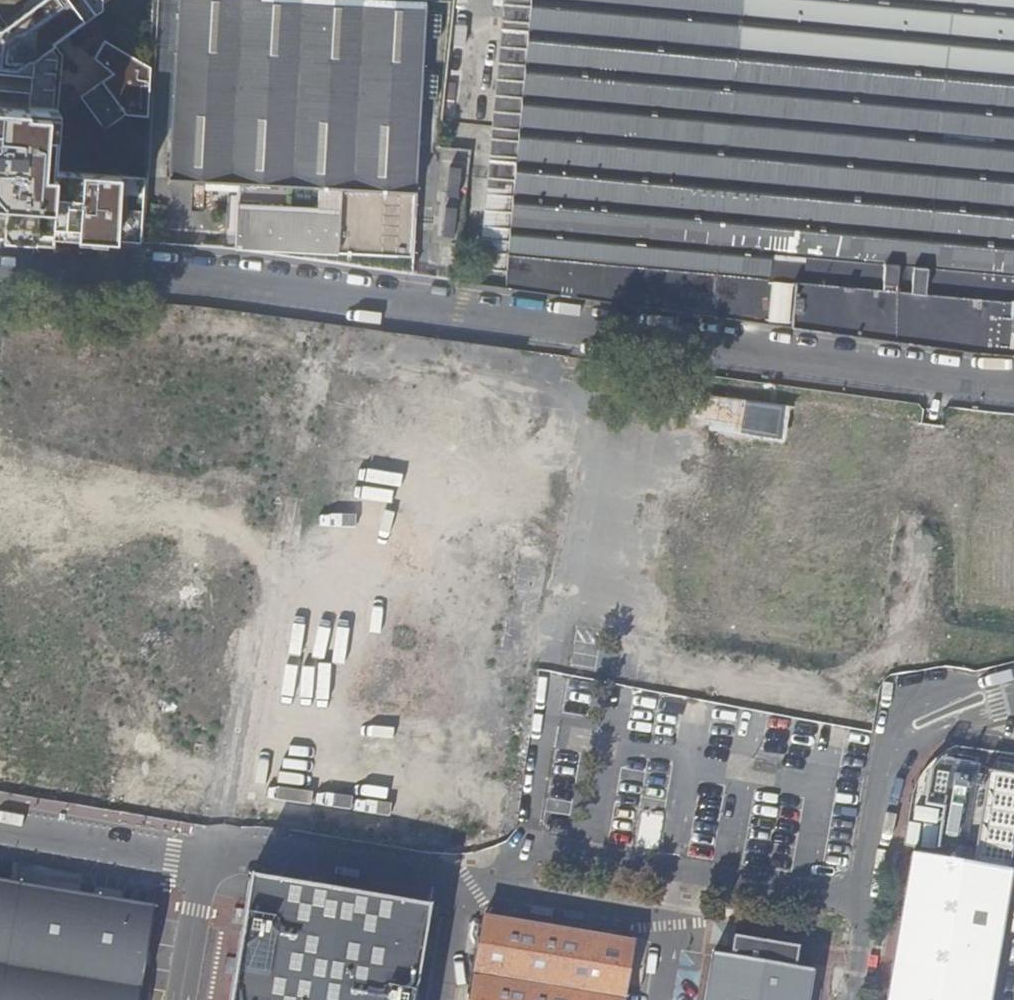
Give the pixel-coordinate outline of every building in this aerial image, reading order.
[(149,116),(152,66),(116,30),(102,42),(119,61),(66,109),(15,105),(19,64),(99,5),(99,0),(0,0),(0,234),(140,244),(145,177),(120,175),(126,114),(149,116)] [(421,0),(177,0),(168,179),(240,182),(236,248),(412,258),(424,0),(421,0)] [(478,283),(502,286),(529,0),(504,0),(478,283)] [(502,286),(995,353),(1013,354),(1013,0),(529,0),(502,286)] [(743,432),(784,435),(786,407),(746,403),(743,432)] [(17,780),(19,740),(32,741),(34,715),(4,713),(4,714),(0,714),(0,780),(17,780)] [(884,999),(984,999),(1005,873),(908,855),(884,999)] [(249,872),(227,999),(425,999),(442,907),(249,872)] [(152,910),(0,883),(0,999),(137,999),(152,910)] [(468,999),(626,999),(636,930),(487,903),(468,999)] [(810,975),(707,957),(699,999),(805,999),(810,975)]
